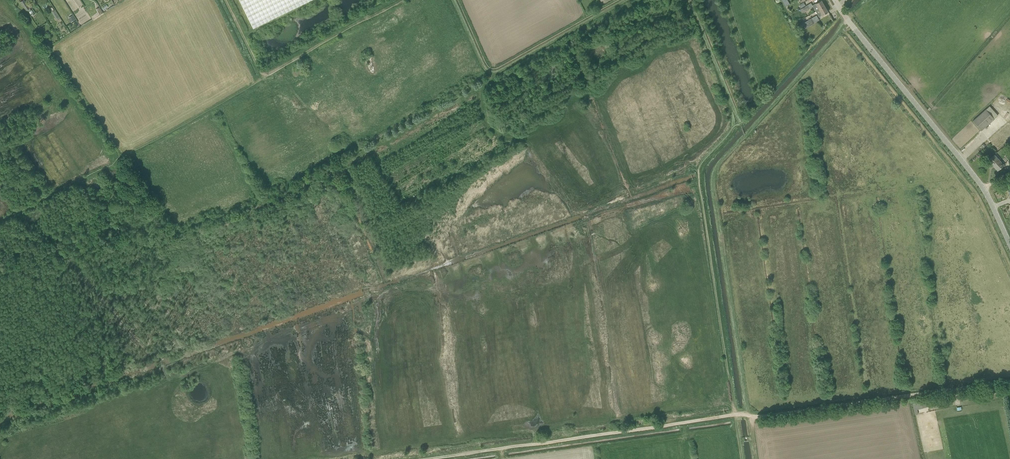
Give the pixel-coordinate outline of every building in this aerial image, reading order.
[(254,28),(311,0),(240,0),(254,28)] [(817,2),(812,5),(816,11),(825,6),(822,0),(821,0),(817,2)] [(816,11),(818,15),(819,17),(828,12),(825,6),(816,11)] [(812,18),(799,25),(802,30),(815,22),(812,18)] [(994,118),(998,115),(990,106),(973,121),(981,130),(995,118),(994,118)] [(989,139),(997,148),(1009,137),(1009,121),(989,139)] [(998,170),(1004,165),(994,155),(988,160),(998,170)] [(918,414),(918,408),(927,407),(927,401),(914,402),(915,414),(918,414)]
